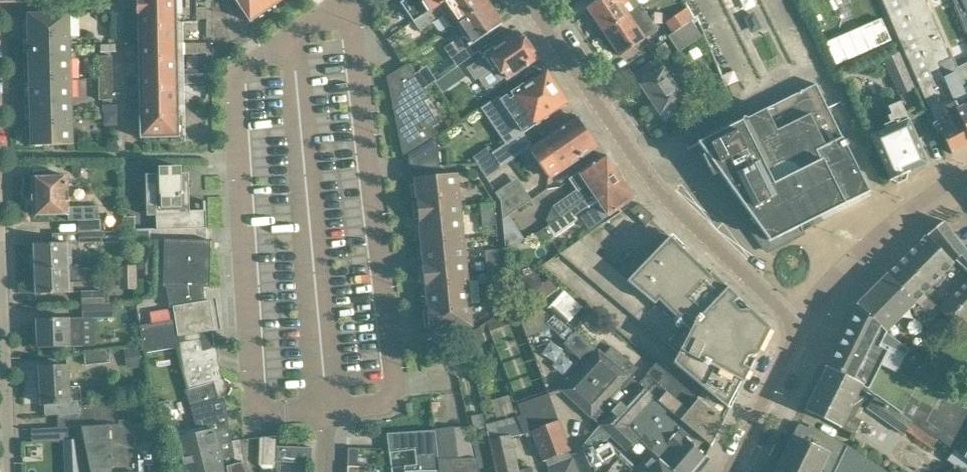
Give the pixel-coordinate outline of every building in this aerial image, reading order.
[(138,14),(139,14),(140,138),(180,137),(178,23),(198,22),(197,0),(137,0),(138,14)] [(250,22),(283,0),(235,0),(250,22)] [(445,0),(405,0),(401,3),(421,32),(428,27),(421,17),(445,0)] [(488,3),(486,0),(445,0),(421,17),(428,27),(449,12),(457,24),(488,3)] [(636,0),(599,0),(588,7),(604,31),(622,19),(621,18),(640,6),(636,0)] [(786,19),(776,22),(780,35),(803,27),(794,0),(779,0),(786,19)] [(811,2),(817,17),(824,13),(823,10),(842,1),(841,0),(815,0),(811,2)] [(903,50),(929,109),(943,135),(951,153),(952,153),(966,146),(966,126),(945,77),(938,63),(933,52),(945,46),(925,0),(881,0),(903,50)] [(966,31),(966,0),(954,0),(966,31)] [(451,59),(486,36),(502,24),(488,3),(457,24),(464,35),(444,49),(451,59)] [(675,33),(691,22),(695,18),(688,8),(667,21),(675,33)] [(70,13),(28,14),(31,146),(73,145),(70,13)] [(621,56),(637,45),(649,37),(642,27),(632,34),(622,19),(604,31),(621,56)] [(691,22),(675,33),(665,39),(675,53),(700,35),(691,22)] [(485,58),(469,69),(477,81),(479,79),(487,92),(501,82),(506,79),(508,82),(519,74),(517,71),(520,69),(537,58),(536,56),(520,33),(496,49),(494,47),(483,54),(485,58)] [(938,63),(950,58),(945,46),(933,52),(938,63)] [(889,56),(884,58),(900,95),(916,88),(900,51),(889,56)] [(99,77),(113,77),(112,56),(98,56),(99,77)] [(693,93),(683,79),(679,82),(674,75),(670,78),(664,69),(657,59),(634,75),(641,84),(640,85),(661,114),(662,114),(665,119),(677,111),(673,106),(693,93)] [(938,63),(945,77),(966,126),(966,68),(966,67),(955,73),(949,59),(938,63)] [(429,142),(429,143),(435,138),(430,128),(439,122),(426,100),(430,98),(409,63),(392,73),(395,78),(388,83),(403,155),(407,153),(408,155),(409,155),(409,156),(429,142)] [(525,87),(524,85),(501,101),(499,97),(484,107),(502,134),(517,124),(523,133),(537,123),(539,125),(549,118),(547,115),(567,102),(547,73),(525,87)] [(453,85),(446,74),(435,82),(442,92),(453,85)] [(113,77),(99,77),(99,100),(113,100),(113,77)] [(738,82),(728,86),(733,96),(742,91),(738,82)] [(842,205),(870,192),(816,84),(764,110),(782,146),(794,170),(739,198),(755,220),(749,225),(767,250),(800,226),(803,232),(808,229),(807,228),(816,223),(811,213),(814,211),(827,201),(832,195),(839,198),(842,203),(842,204),(842,205)] [(923,146),(920,139),(916,140),(899,102),(887,107),(890,116),(887,117),(890,123),(883,126),(884,130),(871,136),(890,181),(892,180),(897,184),(907,180),(908,173),(928,164),(921,147),(923,146)] [(73,104),(74,130),(118,129),(117,103),(73,104)] [(714,180),(722,176),(782,146),(764,110),(687,148),(688,150),(698,145),(714,180)] [(550,177),(580,157),(597,146),(578,117),(531,149),(550,177)] [(434,151),(429,143),(429,142),(409,156),(410,170),(442,168),(440,151),(434,151)] [(488,146),(473,157),(476,160),(478,165),(486,178),(487,177),(497,170),(502,167),(492,152),(488,146)] [(722,176),(739,198),(794,170),(782,146),(722,176)] [(536,236),(621,176),(606,155),(579,173),(569,179),(577,191),(563,200),(553,207),(546,219),(548,225),(534,234),(536,236)] [(156,215),(157,230),(206,228),(206,201),(204,201),(204,210),(190,211),(189,173),(181,173),(180,167),(160,168),(160,174),(146,175),(147,216),(156,215)] [(79,232),(101,232),(101,219),(95,219),(94,206),(74,207),(74,191),(69,191),(68,177),(47,177),(47,172),(34,172),(35,178),(32,178),(33,215),(68,214),(69,221),(78,220),(79,232)] [(457,173),(415,178),(417,202),(412,203),(414,220),(419,219),(424,267),(419,267),(420,284),(425,284),(428,310),(423,311),(425,328),(430,327),(430,331),(472,326),(457,173)] [(598,222),(635,197),(621,176),(536,236),(540,243),(554,234),(555,236),(591,211),(598,222)] [(502,202),(503,219),(532,198),(518,177),(496,192),(502,202)] [(497,224),(495,202),(481,204),(483,225),(497,224)] [(646,226),(654,217),(640,203),(630,210),(646,226)] [(134,215),(124,216),(124,231),(135,231),(134,215)] [(944,221),(926,235),(954,262),(957,260),(966,270),(966,250),(944,221)] [(102,242),(101,239),(101,232),(79,232),(80,243),(102,242)] [(888,274),(916,301),(954,262),(926,235),(888,274)] [(727,397),(731,399),(742,378),(745,371),(744,366),(749,356),(753,344),(753,338),(752,332),(751,326),(749,320),(745,315),(741,311),(717,288),(716,282),(670,236),(628,280),(580,239),(559,253),(677,352),(674,363),(707,391),(713,385),(727,397)] [(211,240),(180,240),(165,239),(164,286),(167,286),(171,311),(174,311),(176,322),(141,329),(146,356),(180,350),(184,373),(188,387),(223,378),(220,370),(221,369),(218,359),(219,359),(216,347),(215,348),(212,331),(215,330),(210,300),(206,301),(204,287),(209,288),(211,240)] [(68,267),(68,263),(68,243),(34,244),(35,268),(68,267)] [(472,271),(488,269),(489,279),(502,278),(500,249),(487,250),(487,258),(470,260),(472,271)] [(120,290),(138,288),(137,265),(119,266),(120,290)] [(69,293),(69,283),(85,283),(85,266),(68,267),(35,268),(36,294),(69,293)] [(916,301),(902,288),(888,274),(858,305),(885,332),(908,309),(926,327),(934,319),(916,301)] [(541,300),(557,289),(550,278),(534,290),(541,300)] [(939,309),(951,321),(960,328),(966,320),(966,281),(939,309)] [(114,317),(114,304),(106,304),(106,291),(82,292),(83,318),(114,317)] [(506,303),(503,292),(494,294),(497,306),(506,303)] [(513,304),(516,311),(520,321),(526,337),(548,329),(541,311),(530,293),(513,304)] [(565,323),(569,319),(553,305),(549,310),(565,323)] [(885,332),(858,305),(827,367),(862,385),(876,395),(938,438),(966,459),(966,392),(885,332)] [(95,319),(82,320),(82,317),(37,319),(38,348),(58,346),(95,345),(95,319)] [(657,363),(640,384),(632,377),(638,368),(613,346),(605,355),(578,332),(577,333),(605,357),(616,365),(632,379),(640,385),(656,398),(685,422),(694,431),(694,430),(711,445),(724,420),(657,363)] [(628,427),(656,398),(640,385),(632,379),(616,365),(605,357),(577,333),(566,344),(588,365),(564,390),(613,437),(618,431),(620,433),(627,426),(628,427)] [(124,349),(127,369),(143,366),(139,346),(124,349)] [(110,363),(109,349),(84,351),(86,365),(110,363)] [(80,405),(82,405),(81,386),(70,387),(69,366),(40,368),(42,404),(57,403),(58,417),(80,416),(80,405)] [(858,395),(862,385),(827,367),(806,410),(854,434),(861,419),(854,416),(863,397),(858,395)] [(232,441),(229,426),(225,396),(229,395),(233,389),(231,388),(230,384),(231,382),(225,378),(223,379),(223,378),(188,387),(188,388),(186,389),(197,428),(187,431),(186,429),(175,431),(181,454),(180,455),(180,456),(180,458),(182,458),(186,471),(212,471),(225,469),(224,467),(233,465),(231,454),(242,453),(241,449),(233,450),(232,441)] [(518,417),(525,434),(534,431),(544,459),(545,458),(548,466),(549,466),(551,471),(579,471),(560,422),(549,393),(518,404),(522,415),(518,417)] [(931,447),(938,438),(876,395),(866,408),(903,434),(906,429),(931,447)] [(694,431),(685,422),(656,398),(628,427),(639,438),(643,441),(653,430),(673,449),(669,454),(658,444),(656,446),(653,444),(649,448),(654,452),(675,471),(692,471),(705,457),(687,439),(694,431)] [(122,425),(117,425),(116,399),(82,405),(80,405),(80,416),(82,416),(82,426),(82,427),(82,428),(85,439),(92,471),(124,471),(122,425)] [(485,428),(482,414),(471,416),(474,430),(485,428)] [(64,427),(82,426),(82,416),(80,416),(58,417),(58,427),(64,427)] [(136,424),(122,425),(124,471),(139,471),(136,424)] [(639,438),(628,427),(627,426),(620,433),(618,431),(613,437),(628,450),(639,438)] [(827,434),(809,426),(802,440),(793,435),(793,436),(788,434),(769,471),(889,471),(854,447),(827,434)] [(85,439),(82,428),(82,427),(63,427),(64,440),(85,439)] [(387,434),(389,454),(415,450),(418,471),(405,471),(440,471),(438,458),(435,431),(411,432),(387,434)] [(275,468),(276,462),(276,446),(277,435),(260,437),(260,459),(264,459),(263,468),(275,468)] [(519,470),(512,438),(492,442),(498,471),(525,471),(524,468),(519,470)] [(312,448),(276,446),(276,462),(275,468),(275,471),(287,471),(287,462),(311,463),(312,448)] [(654,452),(637,469),(640,471),(675,471),(654,452)] [(242,453),(231,454),(233,465),(224,467),(225,469),(227,468),(228,471),(247,471),(242,453)] [(438,458),(440,471),(478,471),(475,458),(438,458)] [(618,470),(612,458),(589,469),(591,471),(614,471),(618,470)] [(348,471),(366,471),(366,464),(348,464),(348,471)]
